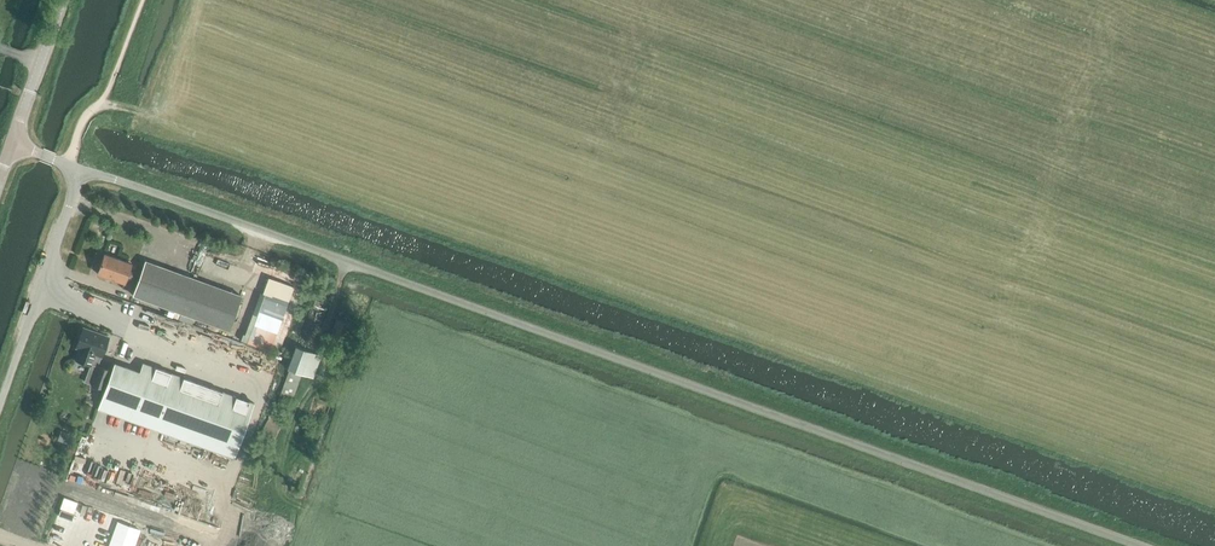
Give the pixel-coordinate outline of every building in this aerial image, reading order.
[(123,243),(125,237),(114,233),(112,239),(123,243)] [(267,248),(265,255),(273,257),(275,249),(267,248)] [(97,274),(125,283),(133,263),(104,253),(97,274)] [(133,295),(229,330),(241,297),(145,262),(133,295)] [(268,287),(274,289),(277,281),(271,279),(268,287)] [(105,295),(108,287),(99,283),(96,292),(105,295)] [(240,341),(269,352),(287,302),(268,295),(269,292),(264,284),(262,283),(240,341)] [(289,369),(302,374),(313,378),(321,355),(311,351),(323,318),(322,318),(324,311),(323,311),(326,304),(314,300),(312,307),(310,306),(287,369),(289,369)] [(76,360),(91,365),(95,354),(102,357),(109,337),(83,328),(76,348),(80,349),(76,360)] [(97,409),(234,459),(255,403),(142,362),(139,372),(113,363),(97,409)] [(109,370),(98,366),(91,384),(102,388),(109,370)] [(279,395),(292,400),(302,374),(289,369),(279,395)]
